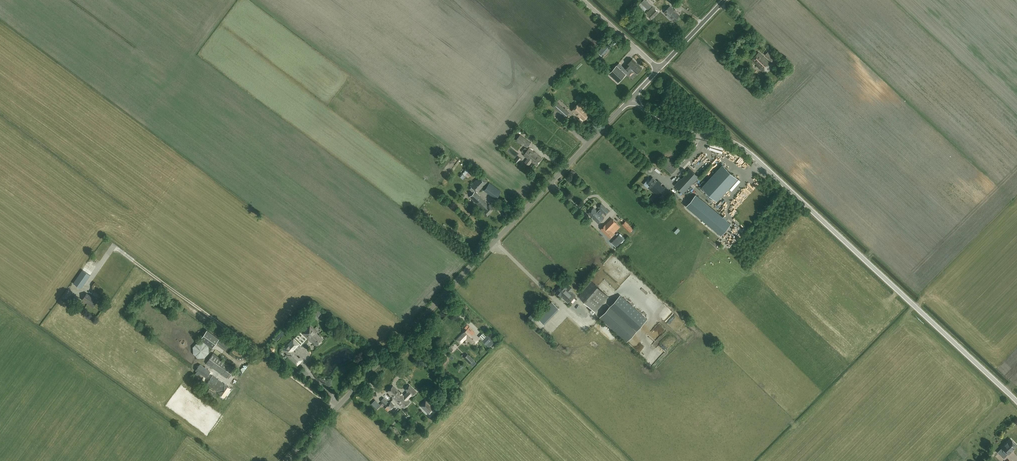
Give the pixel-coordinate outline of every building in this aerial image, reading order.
[(642,2),(649,9),(653,5),(647,0),(644,0),(642,2)] [(640,5),(647,11),(649,9),(642,3),(640,5)] [(652,19),(659,12),(653,6),(646,13),(652,19)] [(680,15),(670,6),(664,12),(673,21),(680,15)] [(698,22),(695,15),(687,18),(690,25),(698,22)] [(602,53),(606,49),(602,45),(598,48),(602,53)] [(758,66),(763,71),(771,64),(764,58),(758,52),(753,58),(759,65),(758,66)] [(767,56),(767,57),(771,61),(775,58),(770,53),(769,53),(768,52),(765,54),(767,56)] [(637,73),(642,68),(633,58),(627,64),(628,64),(624,68),(629,71),(631,69),(633,71),(634,70),(637,73)] [(626,74),(617,65),(609,73),(619,82),(626,74)] [(557,102),(553,107),(565,117),(569,113),(557,102)] [(572,111),(575,113),(579,118),(580,117),(584,120),(589,114),(586,111),(586,110),(578,103),(572,111)] [(520,135),(516,140),(523,145),(523,144),(527,147),(531,143),(520,135)] [(542,158),(529,148),(524,155),(528,158),(525,162),(529,165),(532,161),(537,165),(542,158)] [(662,164),(672,173),(678,166),(669,157),(662,164)] [(552,165),(555,170),(561,166),(558,162),(552,165)] [(717,201),(738,178),(723,165),(702,187),(717,201)] [(469,177),(474,171),(469,167),(464,173),(469,177)] [(681,178),(675,185),(684,192),(698,176),(690,168),(684,175),(684,176),(682,179),(681,178)] [(469,197),(483,210),(482,212),(486,216),(493,208),(489,204),(488,205),(476,193),(488,181),(481,175),(470,186),(475,191),(469,197)] [(652,177),(650,179),(648,178),(644,183),(644,184),(647,187),(648,187),(649,186),(650,187),(649,188),(650,189),(655,194),(651,199),(654,202),(667,188),(664,185),(663,186),(661,184),(662,183),(659,181),(658,182),(652,177)] [(749,195),(758,185),(755,182),(746,192),(749,195)] [(501,190),(498,188),(493,195),(496,197),(501,190)] [(696,194),(686,206),(721,235),(731,223),(696,194)] [(588,213),(592,217),(598,223),(604,218),(601,214),(603,212),(607,209),(602,204),(598,208),(599,209),(597,211),(594,207),(588,213)] [(605,224),(601,229),(610,238),(614,233),(613,232),(610,230),(617,223),(613,219),(609,223),(608,222),(606,225),(605,224)] [(633,228),(626,221),(623,224),(630,231),(633,228)] [(88,267),(94,273),(97,269),(92,264),(88,267)] [(73,283),(81,288),(87,279),(80,274),(73,283)] [(592,281),(578,297),(595,312),(609,297),(599,288),(600,288),(592,281)] [(556,291),(560,295),(569,303),(576,296),(563,284),(556,291)] [(86,293),(82,299),(92,306),(97,300),(93,297),(93,298),(86,293)] [(551,302),(540,313),(546,318),(556,308),(551,302)] [(319,318),(323,314),(318,309),(314,313),(319,318)] [(312,342),(313,342),(313,341),(317,345),(323,339),(316,333),(317,332),(310,325),(302,333),(312,342)] [(461,334),(460,334),(459,336),(460,336),(457,340),(460,343),(466,337),(474,344),(479,339),(471,331),(472,330),(467,325),(465,327),(467,329),(463,333),(461,335),(461,334)] [(213,346),(217,342),(228,350),(231,346),(219,337),(216,340),(209,335),(211,332),(208,330),(202,338),(213,346)] [(494,340),(488,334),(486,336),(482,340),(487,346),(490,344),(491,344),(494,340)] [(299,344),(293,339),(283,350),(287,354),(286,355),(297,365),(302,360),(300,357),(299,358),(294,353),(295,352),(293,351),(299,344)] [(203,342),(197,342),(192,347),(192,354),(197,359),(204,358),(208,354),(208,347),(203,342)] [(459,348),(455,352),(462,359),(466,355),(459,348)] [(234,368),(213,353),(206,363),(227,377),(234,368)] [(467,354),(464,357),(469,362),(473,359),(467,354)] [(199,364),(196,369),(197,370),(195,372),(198,375),(200,372),(205,376),(209,371),(199,364)] [(207,384),(216,390),(218,392),(225,397),(231,388),(224,383),(224,384),(213,376),(207,384)] [(408,391),(403,396),(393,386),(387,391),(404,407),(410,402),(407,399),(411,395),(412,396),(416,391),(409,385),(405,389),(408,391)] [(216,394),(209,389),(206,393),(214,398),(216,394)] [(384,397),(383,398),(380,400),(385,405),(387,402),(388,401),(384,397)] [(434,409),(426,400),(421,406),(429,414),(434,409)] [(1009,454),(1012,451),(1016,445),(1011,439),(1008,442),(1007,442),(1002,447),(1002,448),(998,452),(1004,458),(1008,454),(1009,454)]
